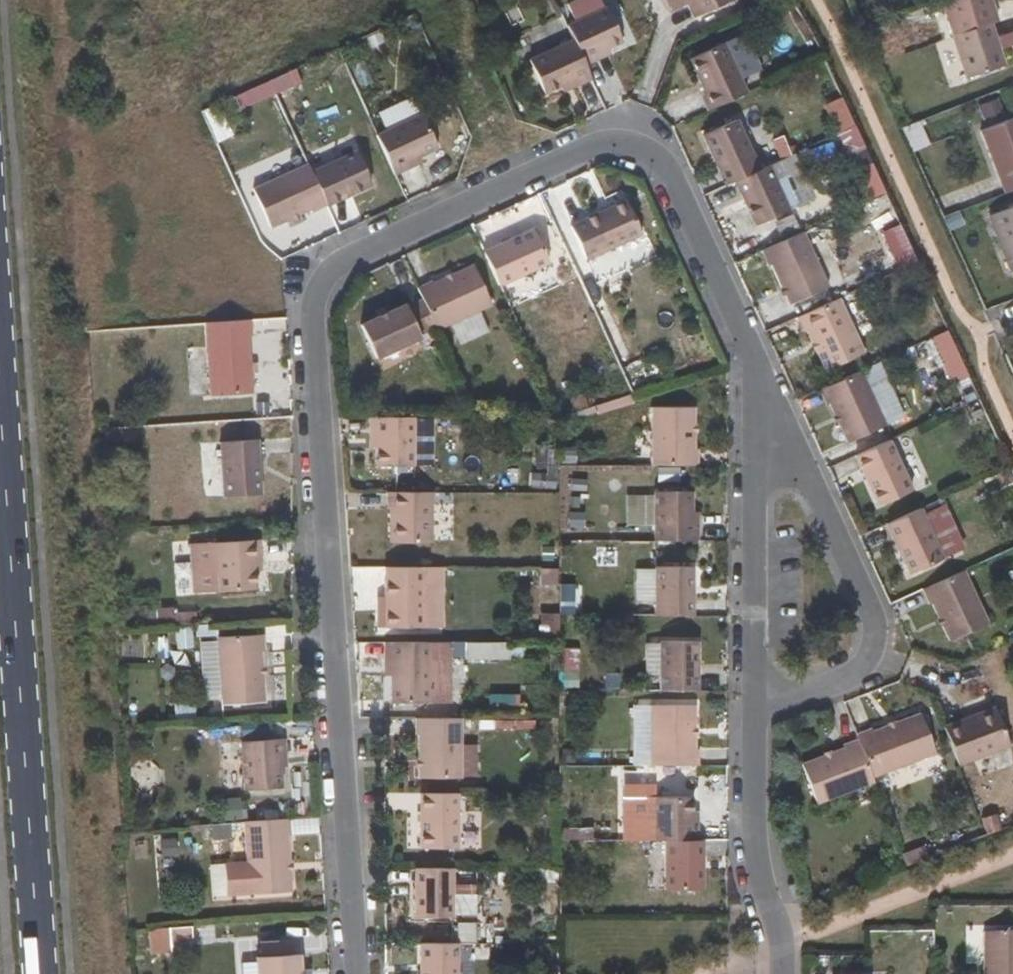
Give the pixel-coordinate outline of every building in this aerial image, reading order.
[(669,12),(684,5),(687,4),(685,0),(663,0),(669,12)] [(687,4),(684,5),(690,19),(731,0),(685,0),(687,4)] [(996,22),(989,0),(955,0),(948,2),(942,4),(965,79),(1002,66),(989,24),(996,22)] [(619,41),(603,8),(566,25),(572,39),(584,65),(598,58),(595,53),(605,48),(619,41)] [(589,77),(584,65),(572,39),(527,59),(542,93),(559,85),(571,80),(574,85),(589,77)] [(687,59),(709,109),(743,93),(720,42),(687,59)] [(598,58),(608,53),(605,48),(595,53),(598,58)] [(299,79),(293,68),(267,80),(272,91),(299,79)] [(272,91),(267,80),(238,93),(243,105),(272,91)] [(559,85),(563,91),(574,85),(571,80),(559,85)] [(238,93),(229,97),(234,109),(243,105),(238,93)] [(983,119),(1001,113),(995,99),(978,105),(983,119)] [(419,114),(375,135),(393,173),(407,166),(404,160),(414,156),(435,146),(419,114)] [(980,132),(1003,196),(1012,192),(1012,119),(980,132)] [(734,120),(701,135),(723,185),(734,181),(757,169),(734,120)] [(912,121),(901,126),(911,149),(923,144),(912,121)] [(368,184),(352,152),(309,171),(324,204),(368,184)] [(407,166),(416,162),(414,156),(404,160),(407,166)] [(309,208),(311,211),(324,204),(309,171),(305,163),(251,188),(270,226),(309,208)] [(754,225),(787,209),(766,165),(757,169),(734,181),(754,225)] [(627,201),(572,226),(587,260),(641,235),(627,201)] [(1012,270),(1012,209),(988,219),(1010,272),(1012,270)] [(902,268),(915,262),(897,222),(884,228),(902,268)] [(533,229),(484,252),(499,286),(548,262),(533,229)] [(789,304),(827,286),(802,231),(760,250),(768,266),(770,265),(789,304)] [(434,282),(431,278),(416,285),(422,299),(435,327),(490,302),(472,264),(434,282)] [(861,353),(838,298),(795,318),(803,333),(806,331),(824,370),(861,353)] [(409,342),(408,339),(435,327),(422,299),(406,306),(404,303),(360,324),(376,357),(409,342)] [(248,336),(251,336),(249,317),(204,321),(208,394),(251,391),(248,336)] [(952,382),(967,374),(946,330),(931,337),(952,382)] [(884,425),(859,371),(817,390),(824,405),(827,404),(846,443),(884,425)] [(652,407),(651,465),(696,465),(696,450),(693,450),(693,407),(652,407)] [(412,465),(412,415),(371,416),(369,431),(375,431),(374,465),(412,465)] [(261,494),(258,439),(226,440),(229,496),(261,494)] [(911,490),(890,440),(855,456),(878,505),(911,490)] [(430,541),(429,491),(388,491),(387,508),(390,508),(389,541),(430,541)] [(649,491),(648,540),(696,540),(696,524),(690,525),(691,491),(649,491)] [(942,557),(919,509),(886,524),(909,572),(942,557)] [(220,542),(196,543),(199,590),(222,589),(222,590),(255,587),(254,555),(260,555),(259,539),(219,541),(220,542)] [(420,626),(421,566),(385,565),(385,626),(420,626)] [(656,565),(655,614),(692,615),(691,565),(656,565)] [(989,625),(965,570),(923,589),(930,606),(933,605),(950,643),(989,625)] [(175,608),(158,610),(159,625),(176,623),(175,613),(175,608)] [(198,612),(175,613),(176,623),(199,622),(198,612)] [(263,650),(262,635),(216,637),(221,703),(263,702),(261,650),(263,650)] [(428,699),(426,640),(384,641),(384,657),(390,657),(391,701),(428,699)] [(449,699),(449,640),(426,640),(428,699),(449,699)] [(660,641),(660,690),(696,690),(695,641),(660,641)] [(577,674),(578,646),(564,646),(563,673),(577,674)] [(1007,746),(993,709),(944,727),(958,764),(1007,746)] [(460,776),(460,717),(414,716),(415,732),(418,732),(417,776),(460,776)] [(872,734),(870,730),(856,735),(858,741),(872,777),(933,754),(919,716),(872,734)] [(654,721),(654,765),(695,765),(696,749),(690,748),(690,721),(654,721)] [(284,753),(283,737),(240,740),(243,789),(280,787),(278,753),(284,753)] [(874,783),(872,777),(858,741),(842,747),(844,749),(801,765),(815,805),(874,783)] [(420,846),(455,846),(456,792),(419,792),(420,846)] [(653,797),(653,840),(662,840),(696,840),(696,824),(691,824),(691,813),(690,797),(653,797)] [(289,832),(291,832),(291,816),(246,820),(250,892),(293,891),(289,832)] [(979,822),(984,836),(999,830),(993,817),(979,822)] [(663,901),(700,901),(699,840),(696,840),(662,840),(663,901)] [(923,845),(902,853),(907,865),(928,857),(923,845)] [(413,914),(448,914),(449,867),(413,867),(413,914)] [(477,924),(457,924),(457,942),(477,942),(477,924)] [(982,934),(982,973),(1012,973),(1012,934),(982,934)] [(259,940),(261,973),(298,973),(296,943),(281,944),(280,939),(259,940)] [(413,973),(450,973),(451,942),(413,942),(413,973)] [(543,966),(543,973),(558,973),(558,966),(543,966)]
